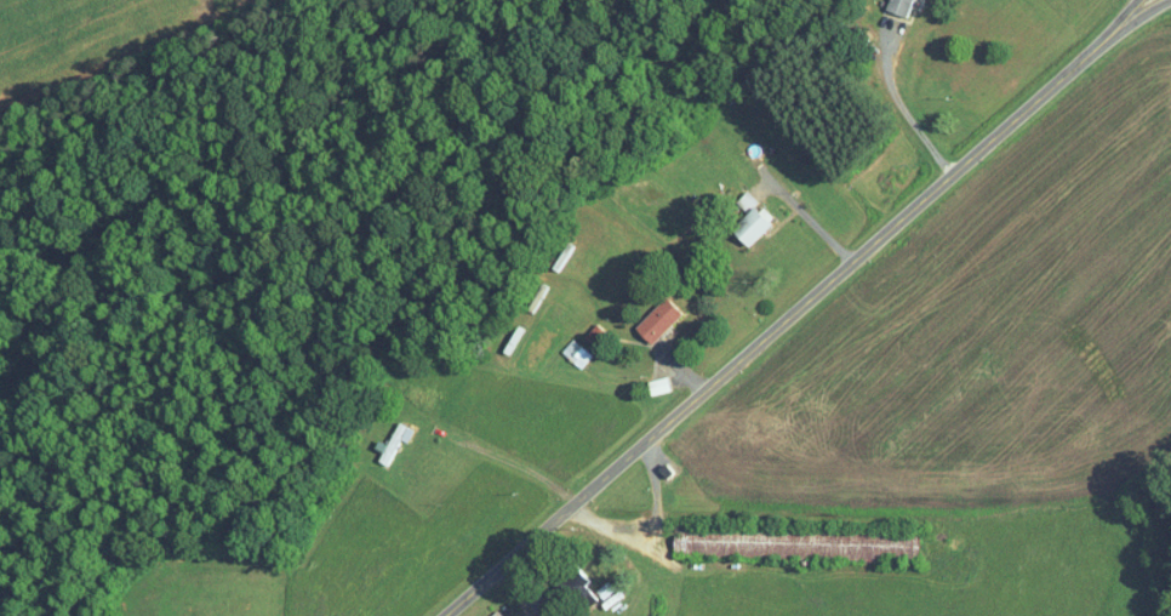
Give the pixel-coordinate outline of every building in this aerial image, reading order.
[(913,0),(885,0),(882,10),(906,18),(913,0)] [(731,229),(749,247),(771,222),(753,205),(731,229)] [(682,312),(664,296),(634,328),(651,344),(682,312)] [(580,369),(592,354),(571,338),(559,352),(580,369)] [(673,553),(721,554),(721,552),(735,552),(735,534),(730,534),(730,541),(725,541),(725,535),(712,535),(712,537),(692,537),(692,528),(682,528),(682,538),(673,538),(673,553)]
